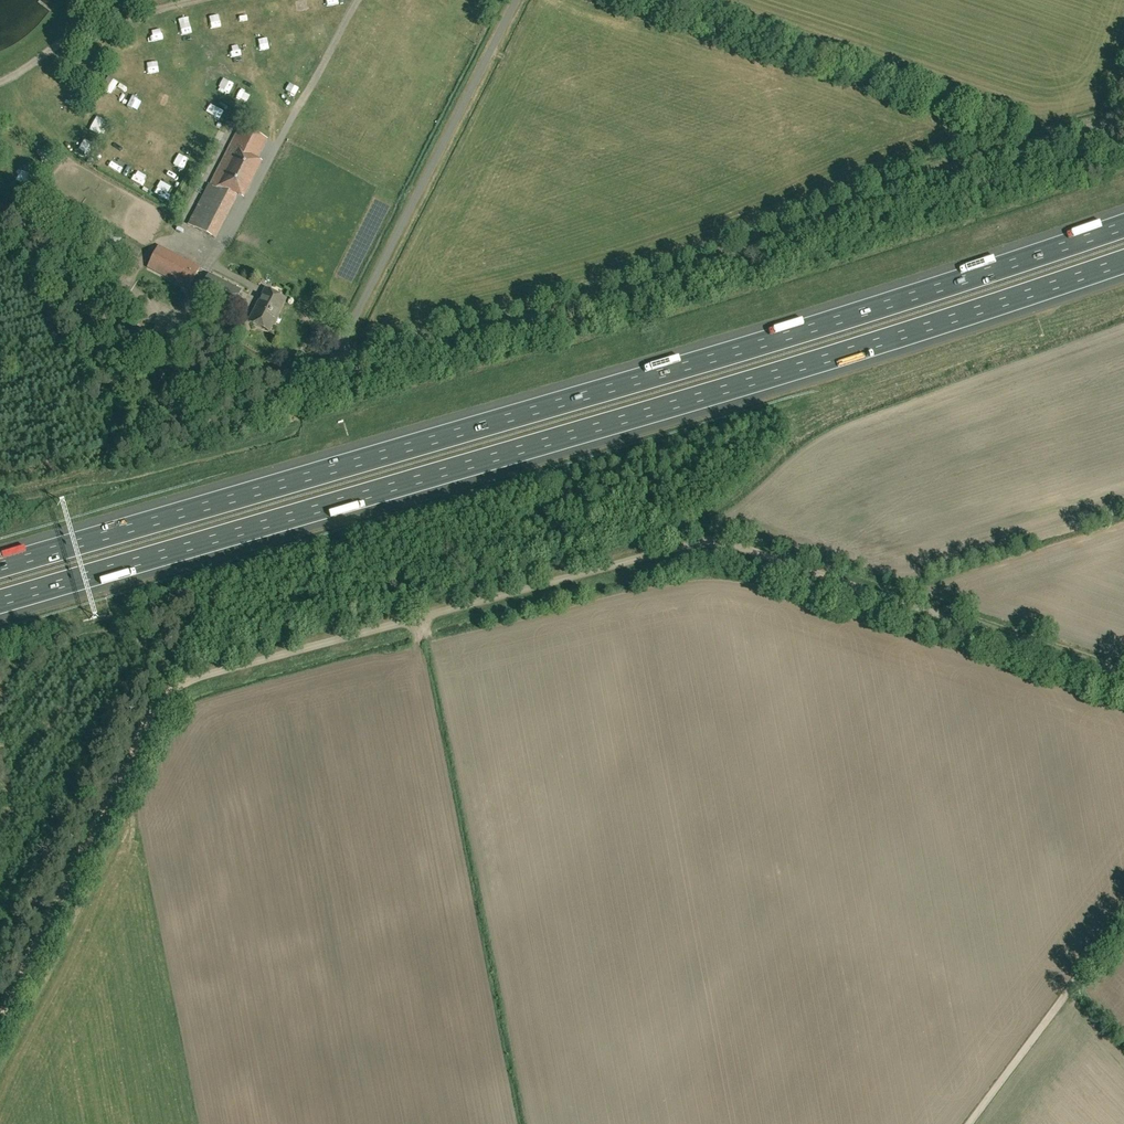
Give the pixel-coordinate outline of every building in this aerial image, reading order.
[(301,6),(302,13),(313,10),(311,4),(301,6)] [(105,61),(114,55),(111,50),(102,56),(105,61)] [(117,96),(124,84),(117,81),(111,93),(117,96)] [(124,120),(118,133),(130,138),(135,125),(124,120)] [(109,138),(114,125),(108,123),(103,136),(109,138)] [(215,238),(237,195),(244,198),(262,162),(256,159),(264,144),(237,130),(210,185),(208,184),(188,224),(215,238)] [(84,152),(94,159),(100,150),(89,144),(84,152)] [(117,153),(105,159),(110,171),(122,166),(117,153)] [(182,168),(186,172),(193,166),(190,162),(182,168)] [(140,172),(136,183),(149,187),(153,176),(140,172)] [(160,189),(157,195),(168,199),(170,193),(160,189)] [(159,245),(147,267),(188,289),(200,267),(159,245)] [(209,273),(198,294),(230,310),(241,290),(209,273)] [(285,299),(265,289),(262,295),(259,302),(258,302),(249,321),(269,332),(273,323),(274,324),(278,316),(277,315),(285,299)] [(789,322),(772,327),(774,334),(791,329),(789,322)] [(342,454),(344,462),(360,458),(359,451),(342,454)]
